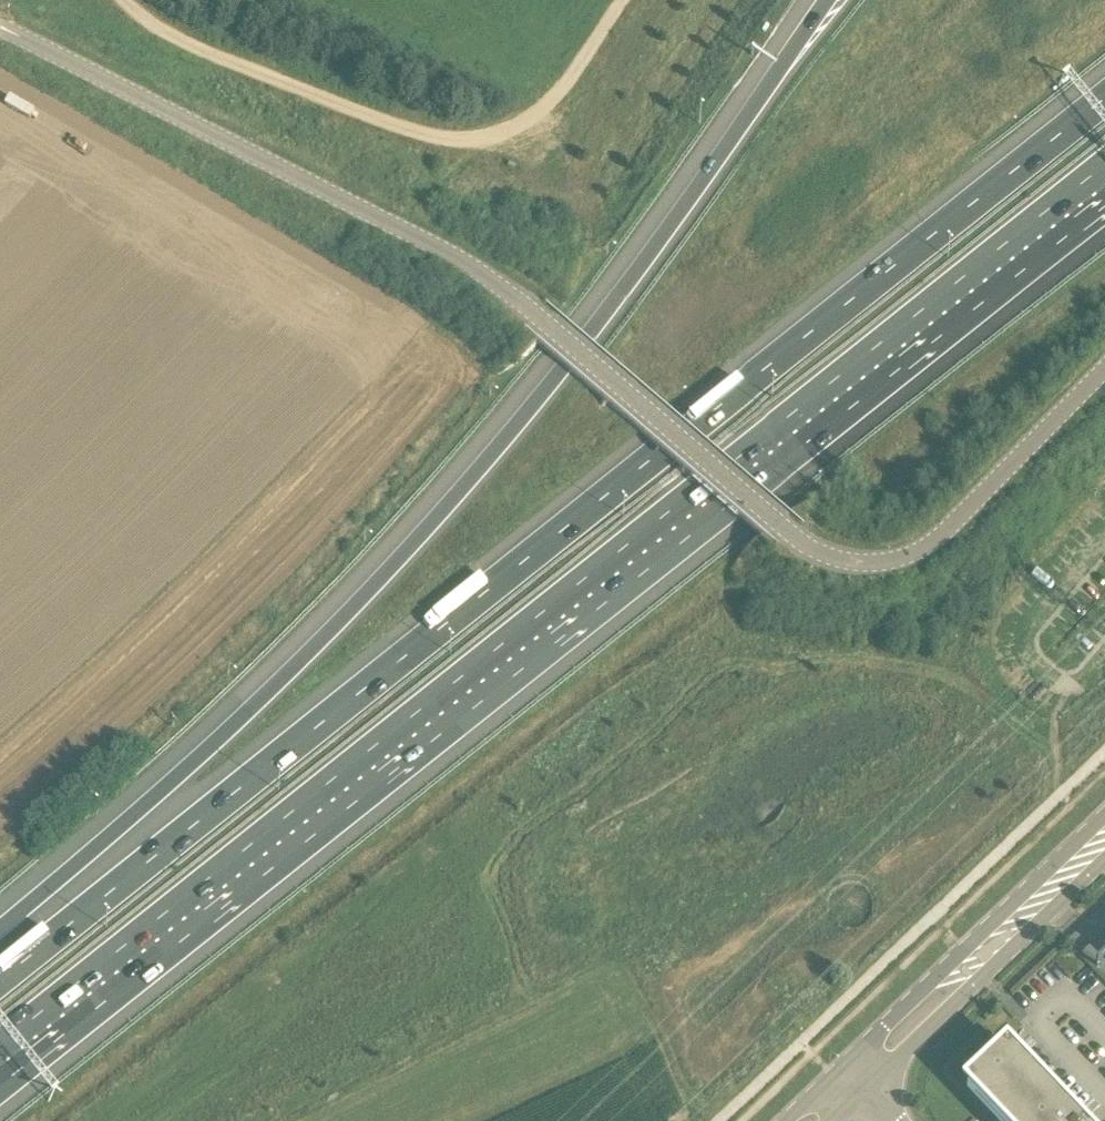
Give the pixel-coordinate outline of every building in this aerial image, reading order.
[(1063,1102),(1064,1101),(1057,1093),(1056,1094),(1013,1049),(970,1089),(1000,1120),(1081,1120),(1063,1102)]
